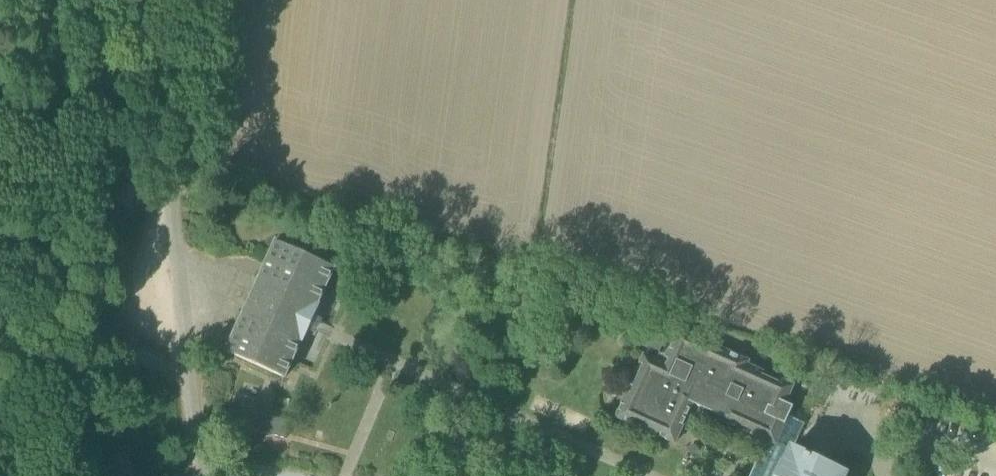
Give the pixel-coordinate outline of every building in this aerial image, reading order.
[(307,330),(314,333),(317,326),(322,315),(315,312),(336,264),(315,255),(275,236),(224,348),(286,376),(307,330)] [(845,475),(811,459),(812,458),(806,455),(805,456),(796,452),(792,450),(800,432),(804,423),(789,417),(793,407),(787,404),(795,385),(748,365),(750,361),(723,349),(722,353),(704,345),(706,342),(677,329),(665,356),(659,353),(656,360),(643,354),(614,416),(675,444),(693,404),(723,417),(721,421),(767,441),(758,460),(751,475),(845,475)] [(667,338),(648,329),(641,344),(660,353),(667,338)] [(245,396),(237,429),(287,441),(288,435),(295,408),(245,396)]
